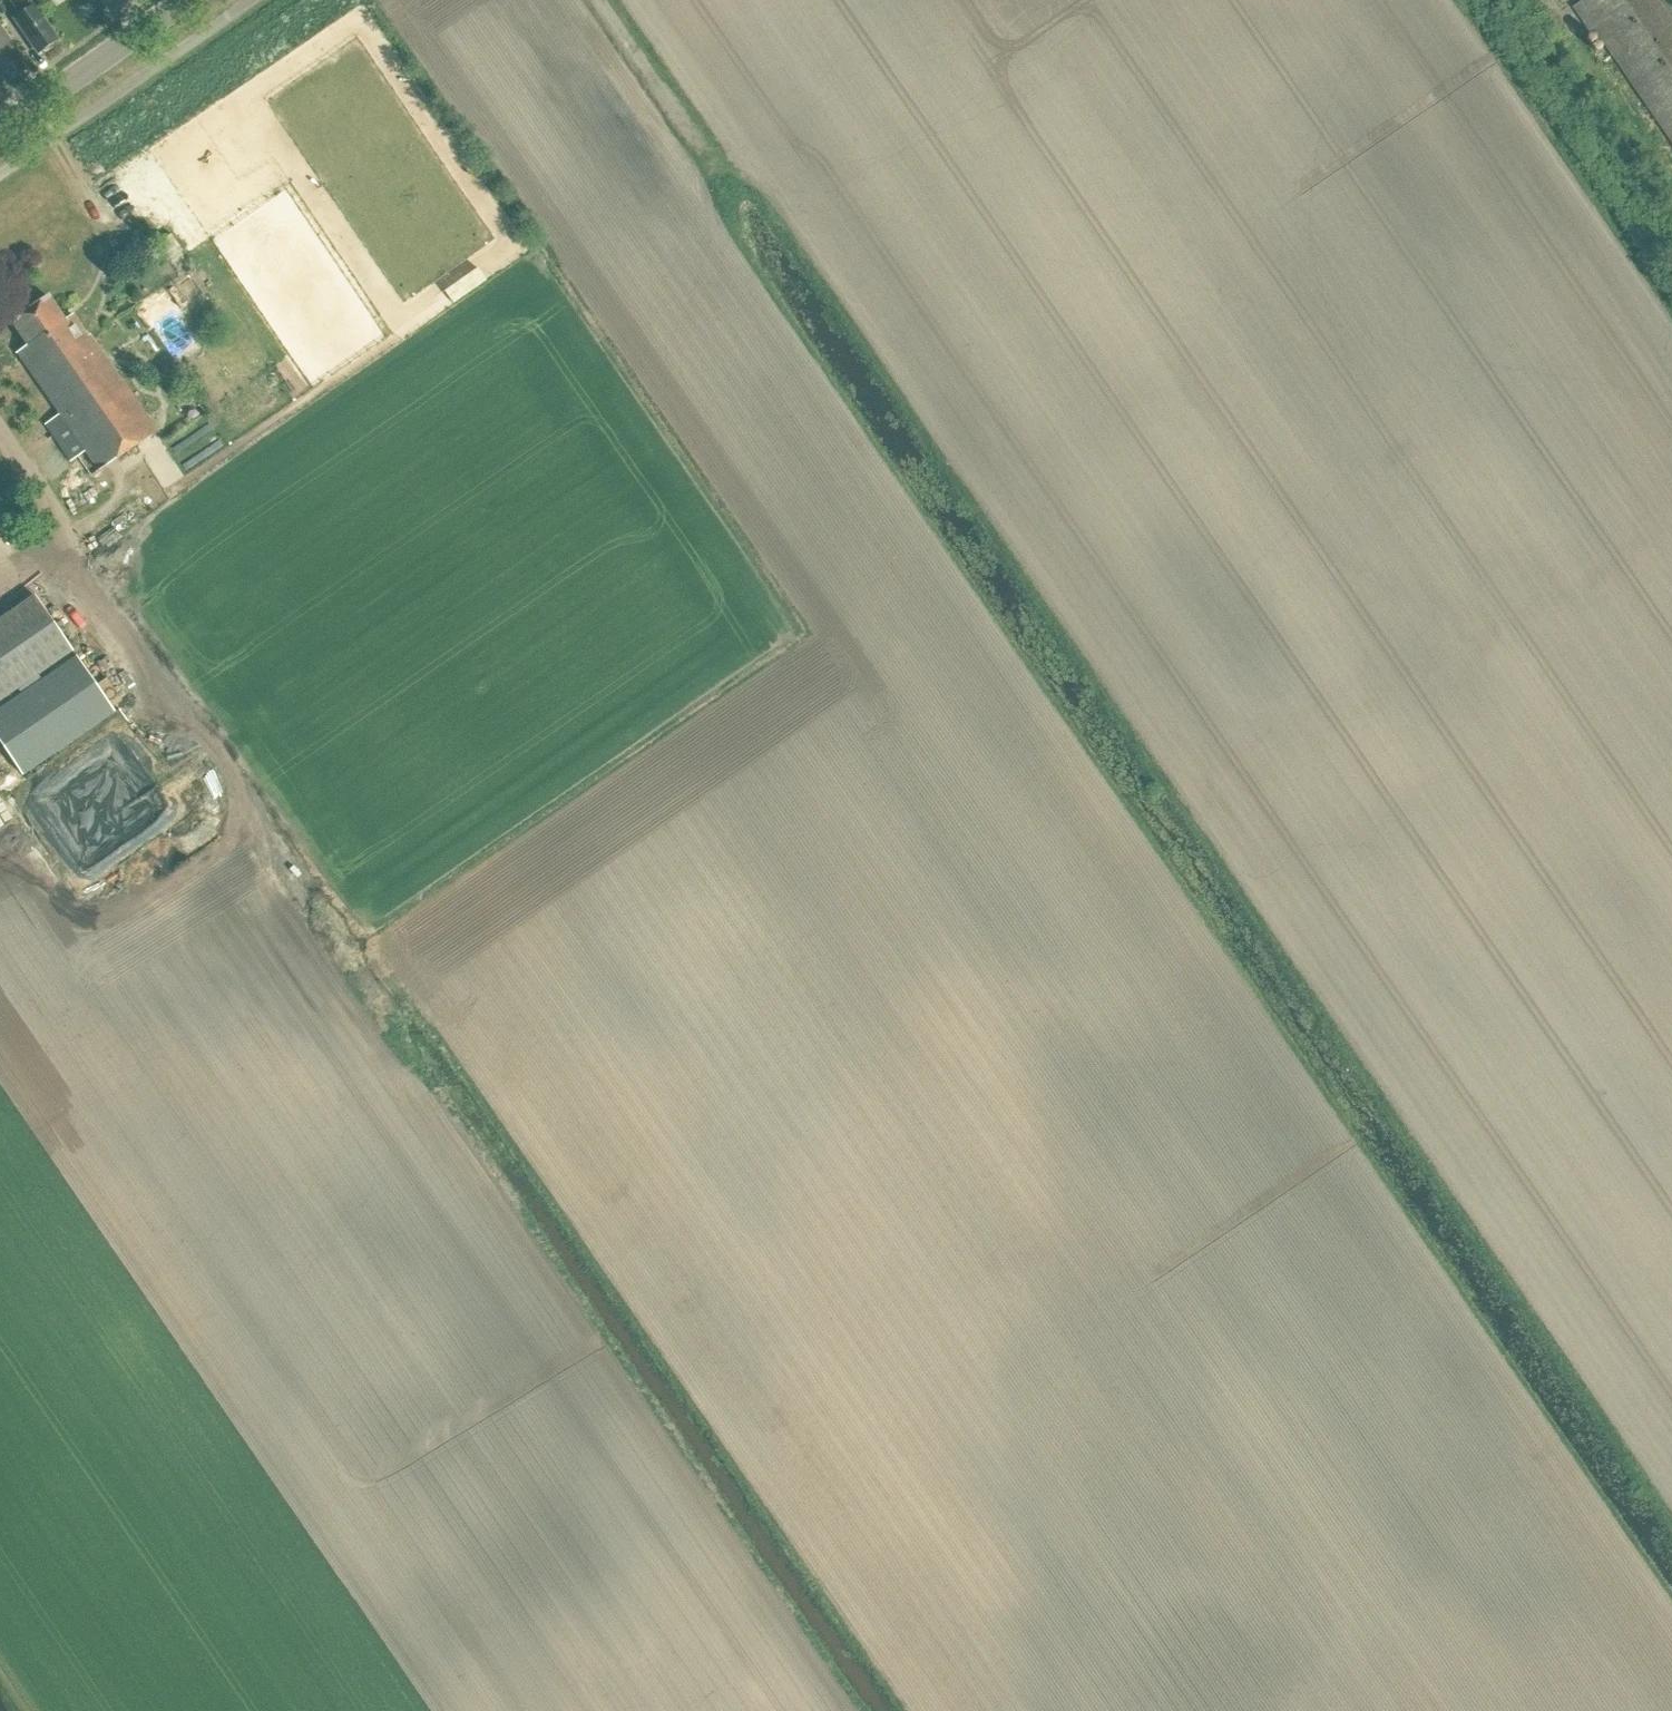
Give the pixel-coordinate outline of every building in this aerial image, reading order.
[(39,54),(57,42),(49,30),(50,30),(33,5),(32,6),(29,0),(9,0),(20,15),(13,19),(30,43),(31,42),(39,54)] [(1671,144),(1671,7),(1667,0),(1586,0),(1574,8),(1590,32),(1594,29),(1671,144)] [(1,28),(0,29),(0,74),(6,83),(24,71),(20,65),(24,61),(1,28)] [(73,314),(66,319),(49,295),(11,321),(28,345),(17,353),(59,414),(45,424),(70,460),(78,455),(91,475),(100,469),(101,470),(158,431),(91,334),(88,335),(73,314)] [(10,508),(2,497),(0,498),(0,515),(10,508)] [(0,620),(0,743),(22,775),(114,712),(35,596),(0,620)]
